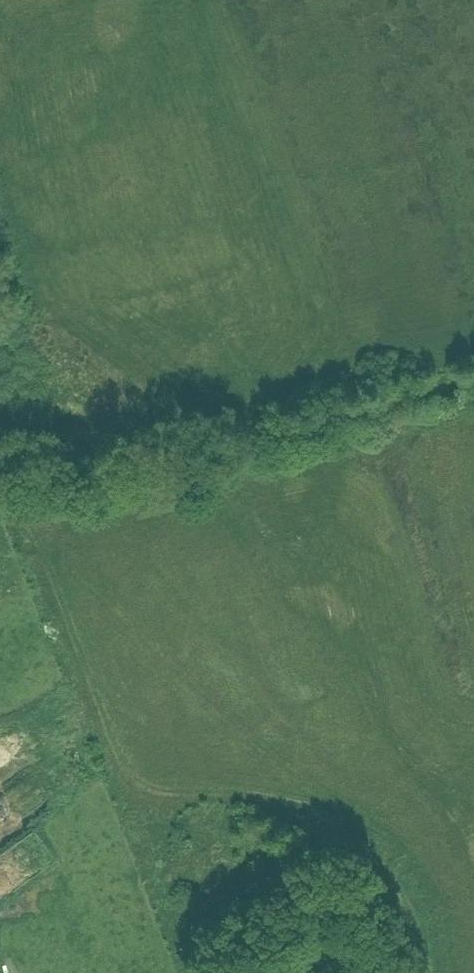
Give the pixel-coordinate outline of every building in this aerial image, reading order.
[(55,799),(45,778),(0,799),(0,825),(55,799)]
